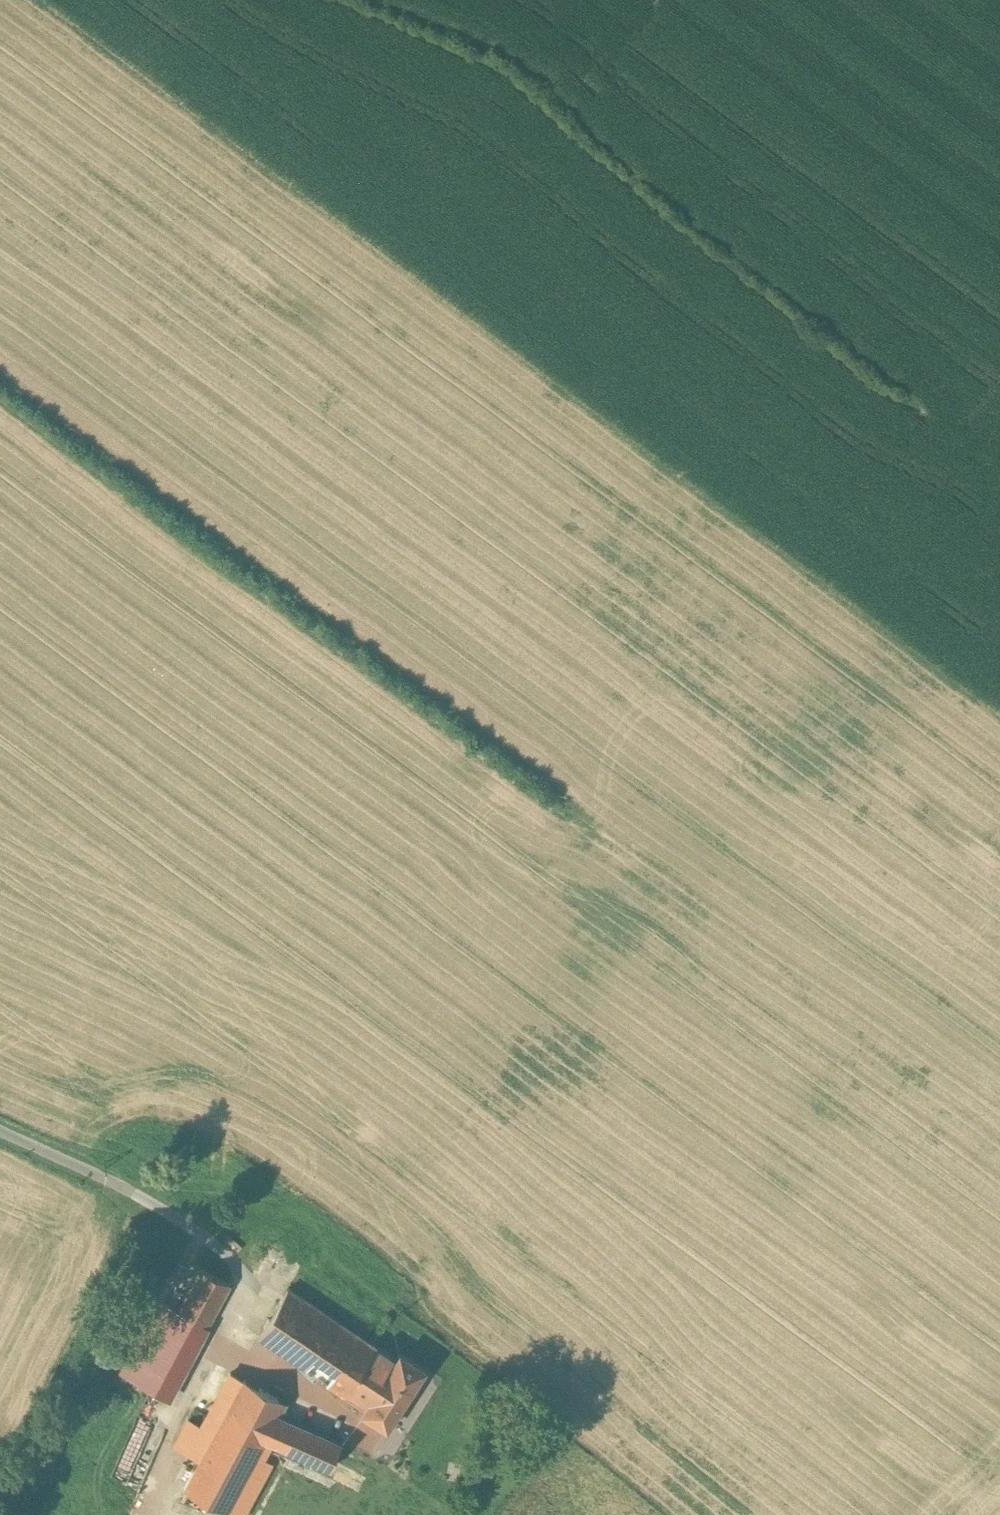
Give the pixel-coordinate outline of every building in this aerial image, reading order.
[(239,1273),(206,1257),(184,1302),(168,1294),(130,1371),(180,1395),(239,1273)] [(440,1363),(296,1273),(256,1338),(400,1427),(440,1363)] [(298,1390),(236,1359),(221,1389),(207,1383),(178,1440),(204,1453),(190,1479),(240,1505),(275,1436),(334,1466),(352,1432),(292,1401),(298,1390)]
